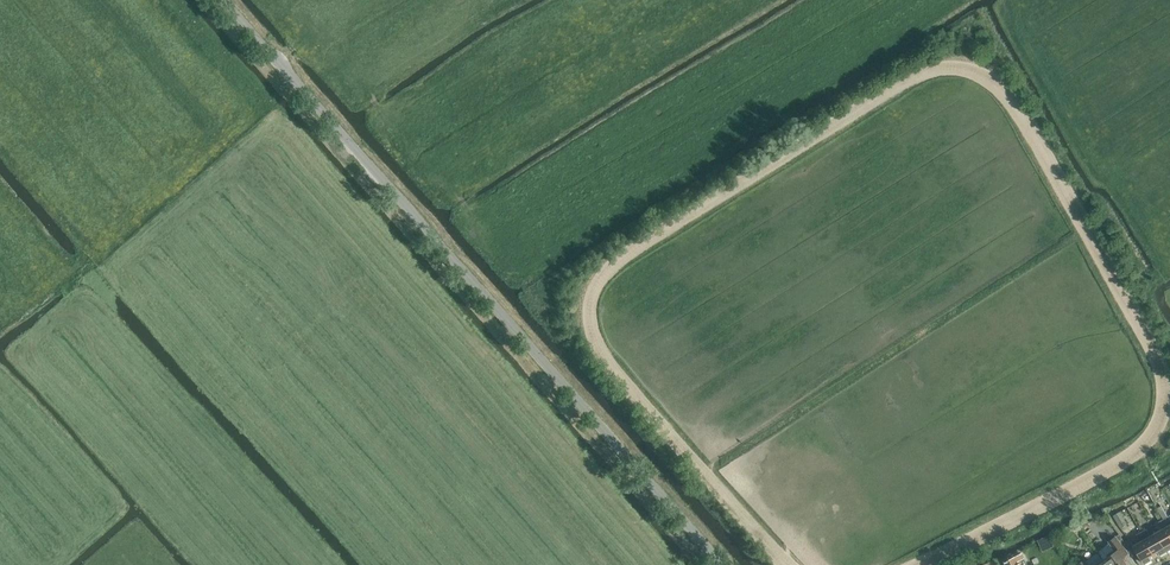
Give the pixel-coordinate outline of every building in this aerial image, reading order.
[(1157,508),(1162,516),(1167,513),(1162,505),(1157,508)] [(1113,515),(1121,528),(1127,524),(1120,512),(1113,515)] [(1156,532),(1167,551),(1169,549),(1169,530),(1163,518),(1159,521),(1163,528),(1156,532)] [(1146,528),(1141,531),(1156,556),(1160,554),(1167,551),(1156,532),(1150,536),(1146,528)] [(1156,556),(1141,531),(1136,534),(1140,541),(1134,545),(1144,563),(1151,559),(1156,556)] [(1104,560),(1107,564),(1128,564),(1122,557),(1128,553),(1116,536),(1109,541),(1117,551),(1104,560)] [(1016,555),(1003,561),(1005,564),(1021,564),(1016,555)]
